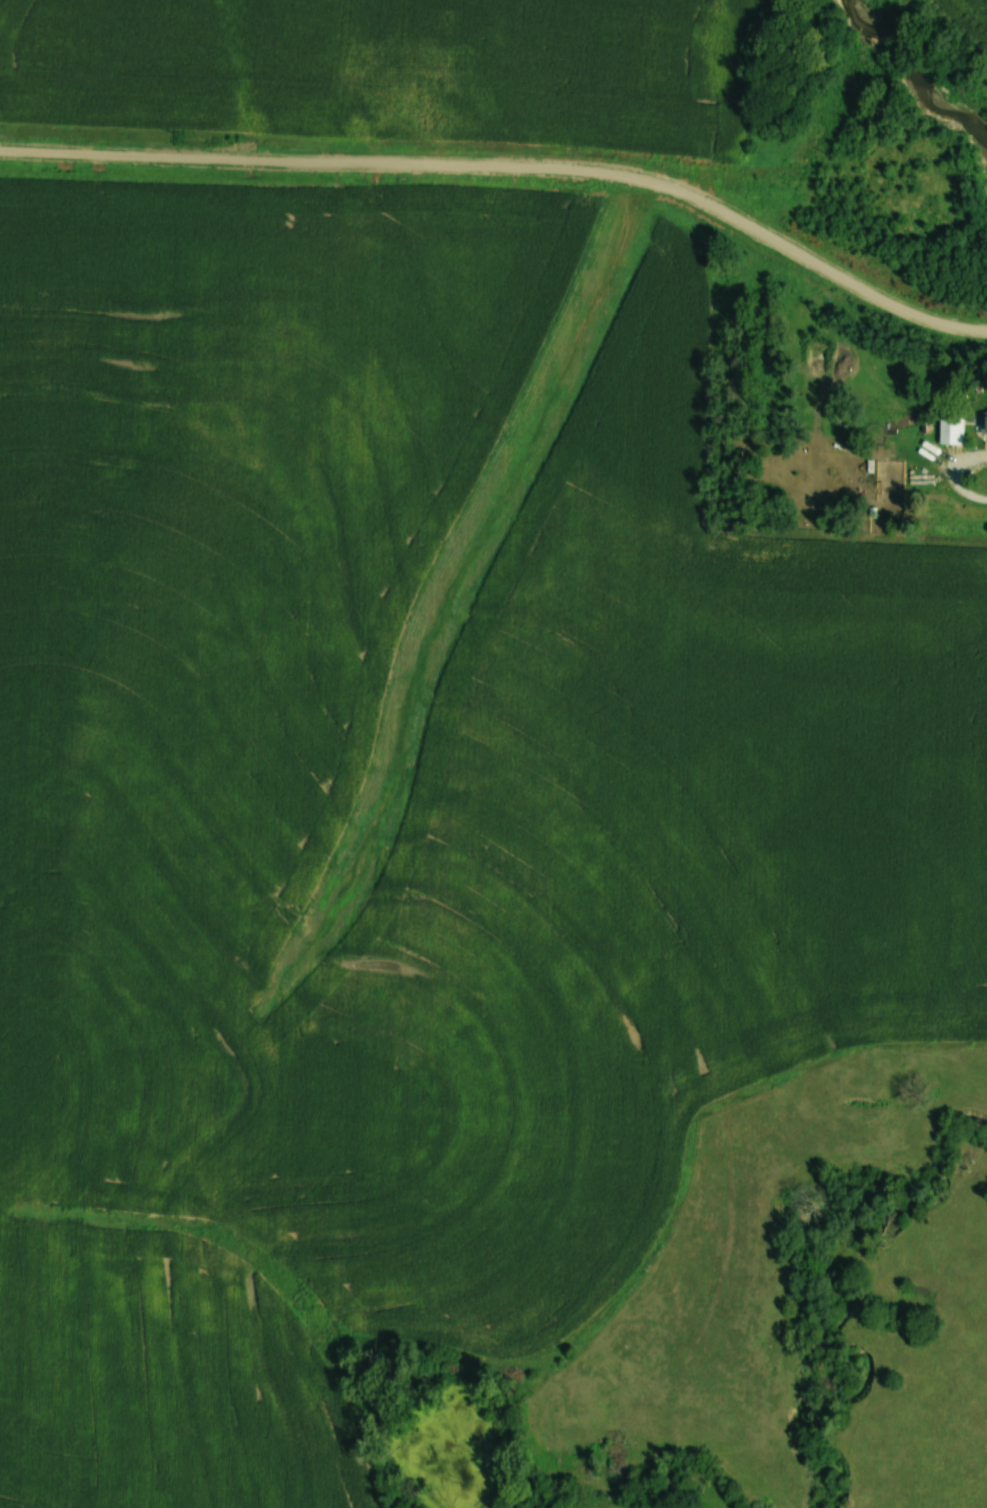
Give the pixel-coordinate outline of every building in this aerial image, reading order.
[(978,410),(978,433),(986,433),(986,410),(978,410)] [(937,414),(937,444),(961,444),(961,414),(937,414)]
